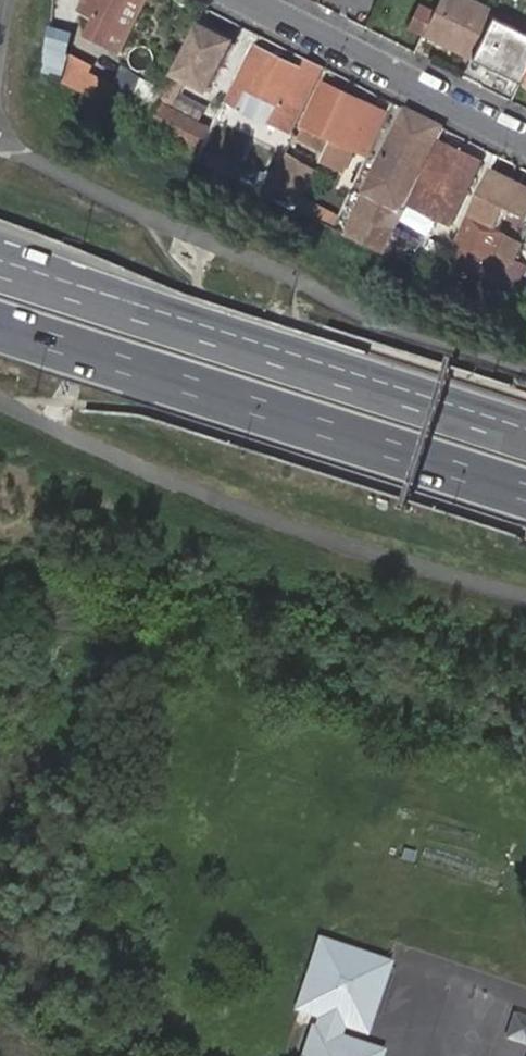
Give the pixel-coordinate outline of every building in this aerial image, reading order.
[(94,0),(84,0),(79,10),(87,15),(94,0)] [(106,47),(130,0),(94,0),(87,15),(95,19),(86,37),(106,47)] [(148,0),(130,0),(106,47),(103,52),(118,60),(148,0)] [(422,33),(471,56),(493,12),(469,0),(438,0),(432,12),(422,33)] [(410,27),(422,33),(432,12),(419,7),(410,27)] [(217,84),(245,28),(210,11),(182,66),(217,84)] [(256,47),(261,37),(245,28),(217,84),(216,85),(232,94),(237,85),(256,47)] [(51,34),(47,81),(68,83),(73,36),(51,34)] [(246,89),(265,51),(256,47),(237,85),(246,89)] [(303,111),(318,82),(303,74),(304,71),(265,51),(246,89),(286,109),(287,106),(302,112),(303,111)] [(309,60),(304,71),(303,74),(318,82),(325,68),(309,60)] [(99,95),(103,97),(106,91),(102,88),(103,86),(83,77),(79,85),(87,89),(87,90),(99,95)] [(335,140),(355,150),(368,156),(387,114),(325,85),(306,127),(319,133),(313,146),(329,153),(330,151),(335,140)] [(163,105),(152,126),(203,153),(214,131),(163,105)] [(441,128),(403,108),(366,182),(409,202),(421,177),(417,174),(441,128)] [(224,124),(285,149),(290,135),(230,110),(224,124)] [(244,144),(252,148),(254,143),(245,138),(244,144)] [(351,160),(355,150),(335,140),(330,151),(351,160)] [(481,163),(440,143),(411,204),(452,224),(481,163)] [(292,160),(279,184),(304,198),(317,174),(292,160)] [(491,172),(472,211),(525,237),(525,235),(525,189),(491,172)] [(408,202),(366,182),(342,233),(384,254),(409,202),(408,202)] [(503,234),(474,220),(452,264),(499,288),(513,260),(521,244),(503,234)] [(499,288),(515,295),(525,273),(525,266),(513,260),(499,288)] [(380,1052),(338,1037),(343,1023),(366,1030),(387,964),(321,943),(299,1009),(322,1016),(317,1031),(314,1030),(305,1055),(379,1055),(380,1052)] [(505,1039),(525,1046),(525,1016),(514,1012),(505,1039)]
